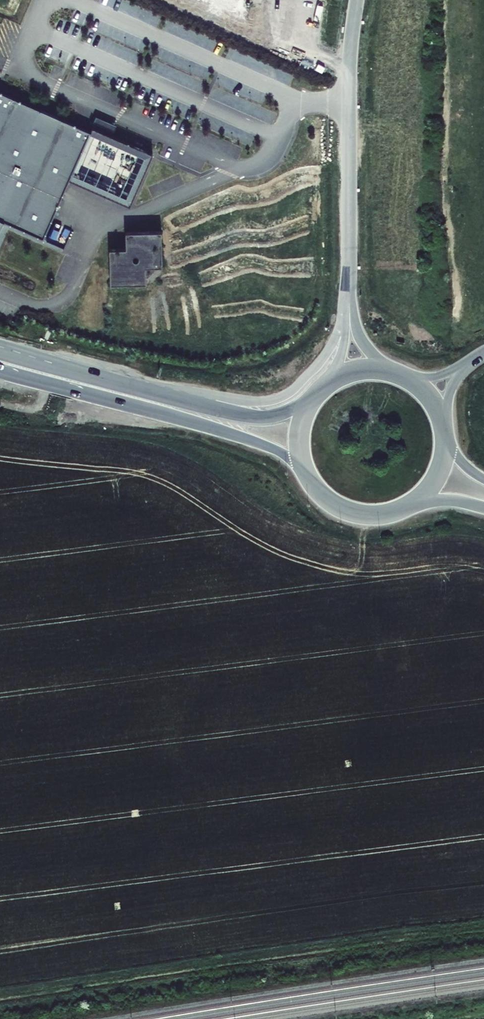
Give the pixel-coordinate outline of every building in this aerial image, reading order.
[(90,132),(0,92),(0,231),(4,222),(43,239),(59,203),(61,200),(69,180),(90,132)] [(96,117),(91,127),(92,128),(112,136),(116,126),(96,117)] [(90,132),(69,180),(129,207),(153,154),(112,136),(92,128),(90,132)] [(128,248),(129,284),(150,283),(150,277),(161,268),(166,267),(165,231),(127,232),(128,248)] [(113,285),(129,284),(128,248),(112,249),(113,285)]
